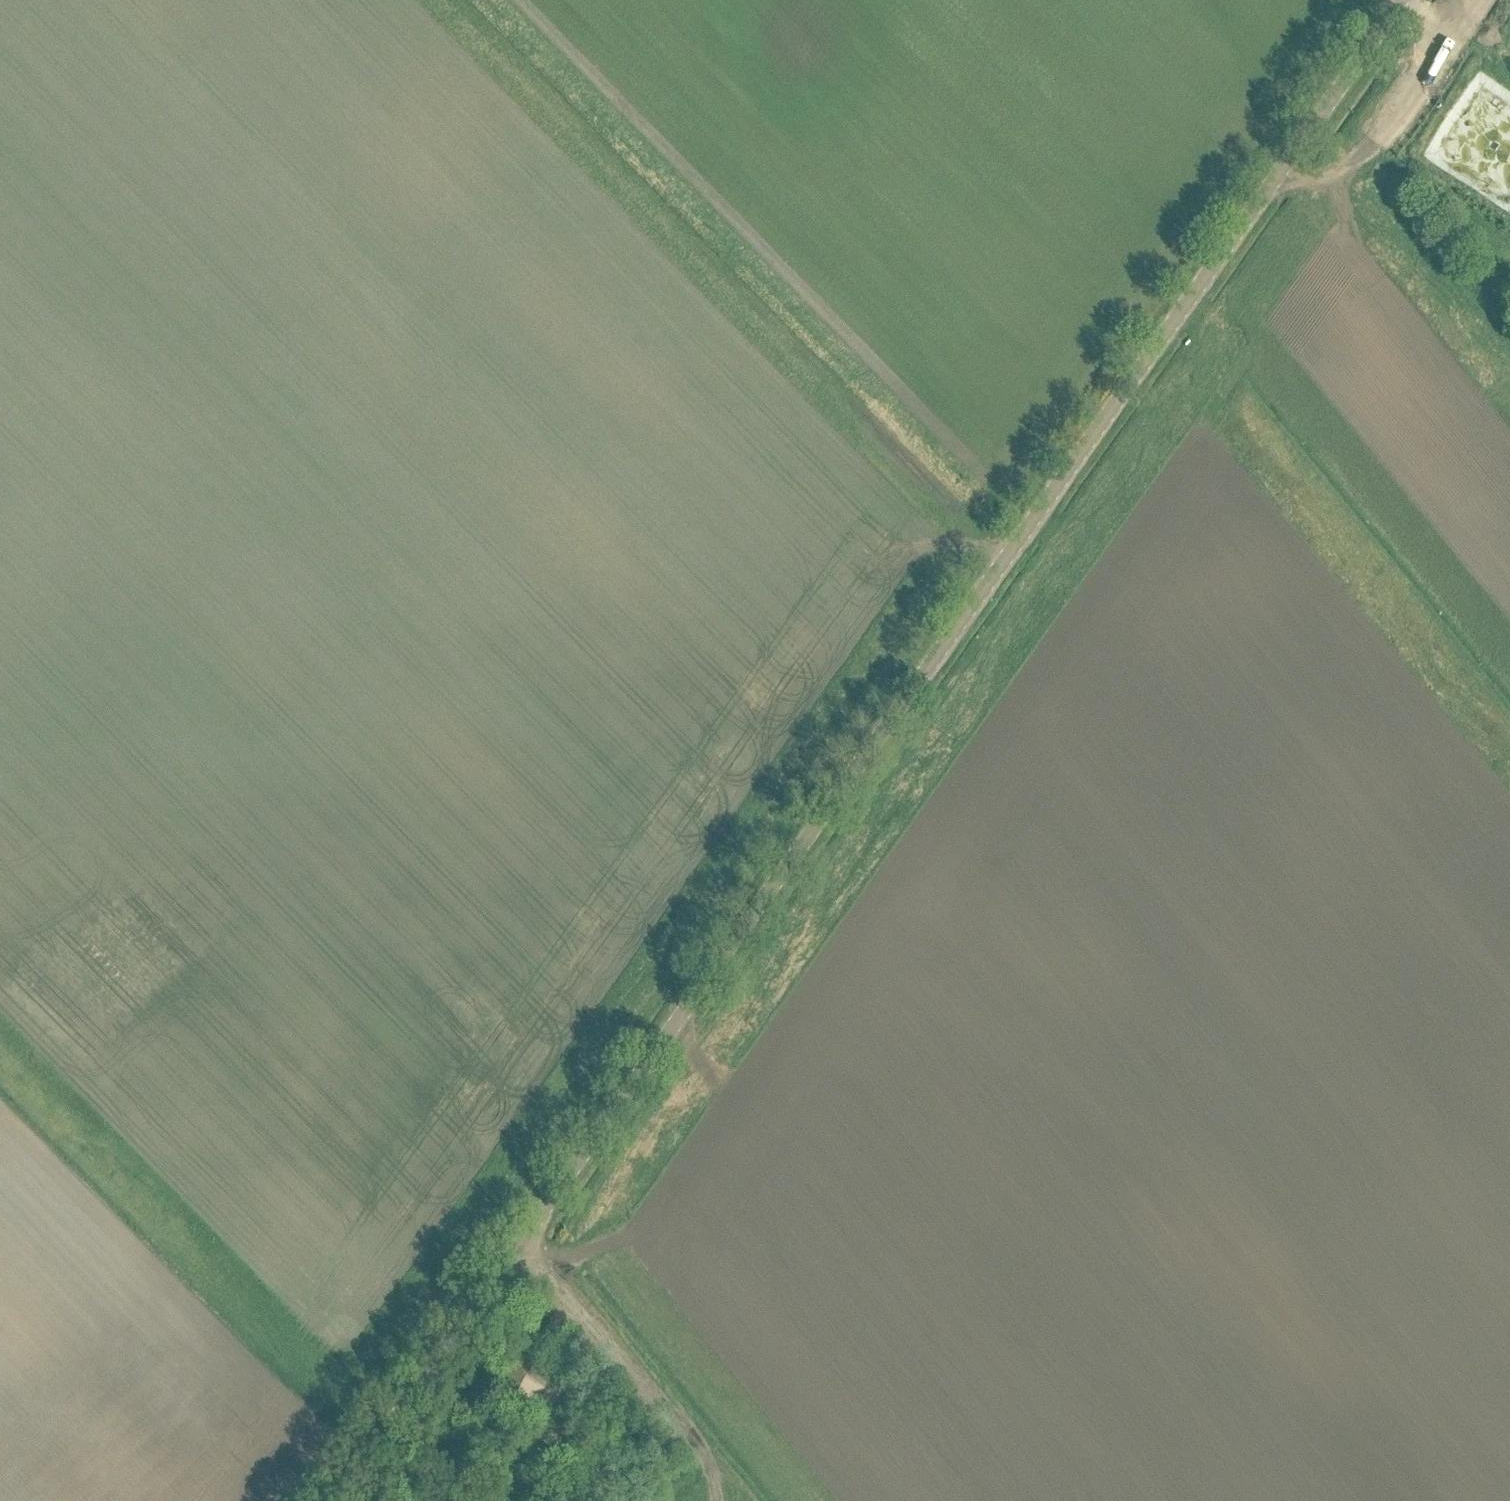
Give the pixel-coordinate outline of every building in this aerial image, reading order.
[(1435,156),(1468,177),(1475,167),(1449,150),(1459,135),(1452,130),(1435,156)] [(545,1414),(564,1386),(515,1355),(500,1379),(529,1398),(526,1402),(545,1414)]
